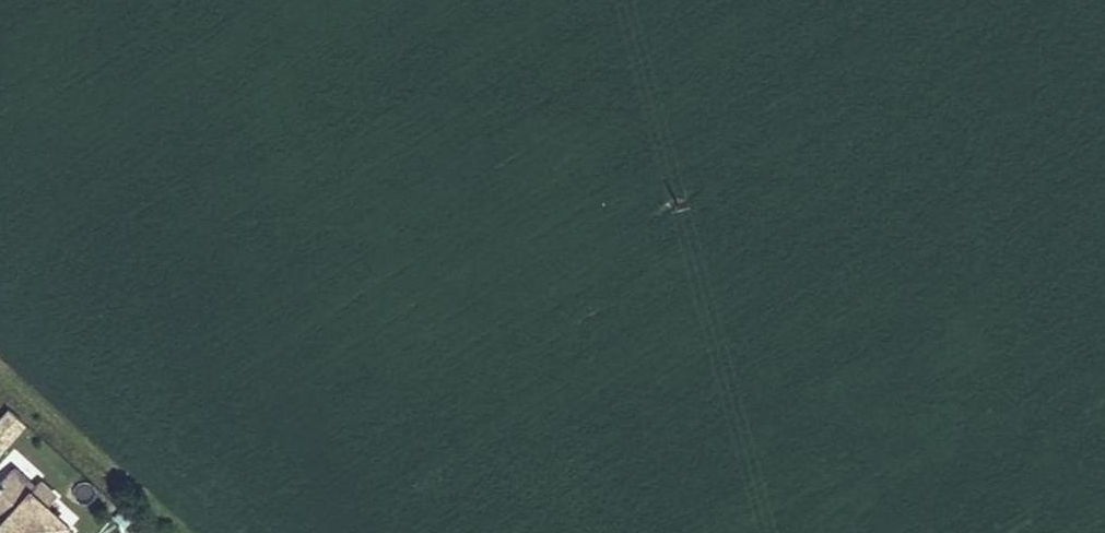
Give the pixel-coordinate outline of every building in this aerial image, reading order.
[(0,416),(0,456),(26,425),(6,408),(0,416)] [(12,469),(0,483),(0,522),(3,524),(12,532),(70,532),(72,531),(46,508),(55,497),(39,482),(33,488),(12,469)] [(3,524),(0,527),(0,532),(12,532),(3,524)]
